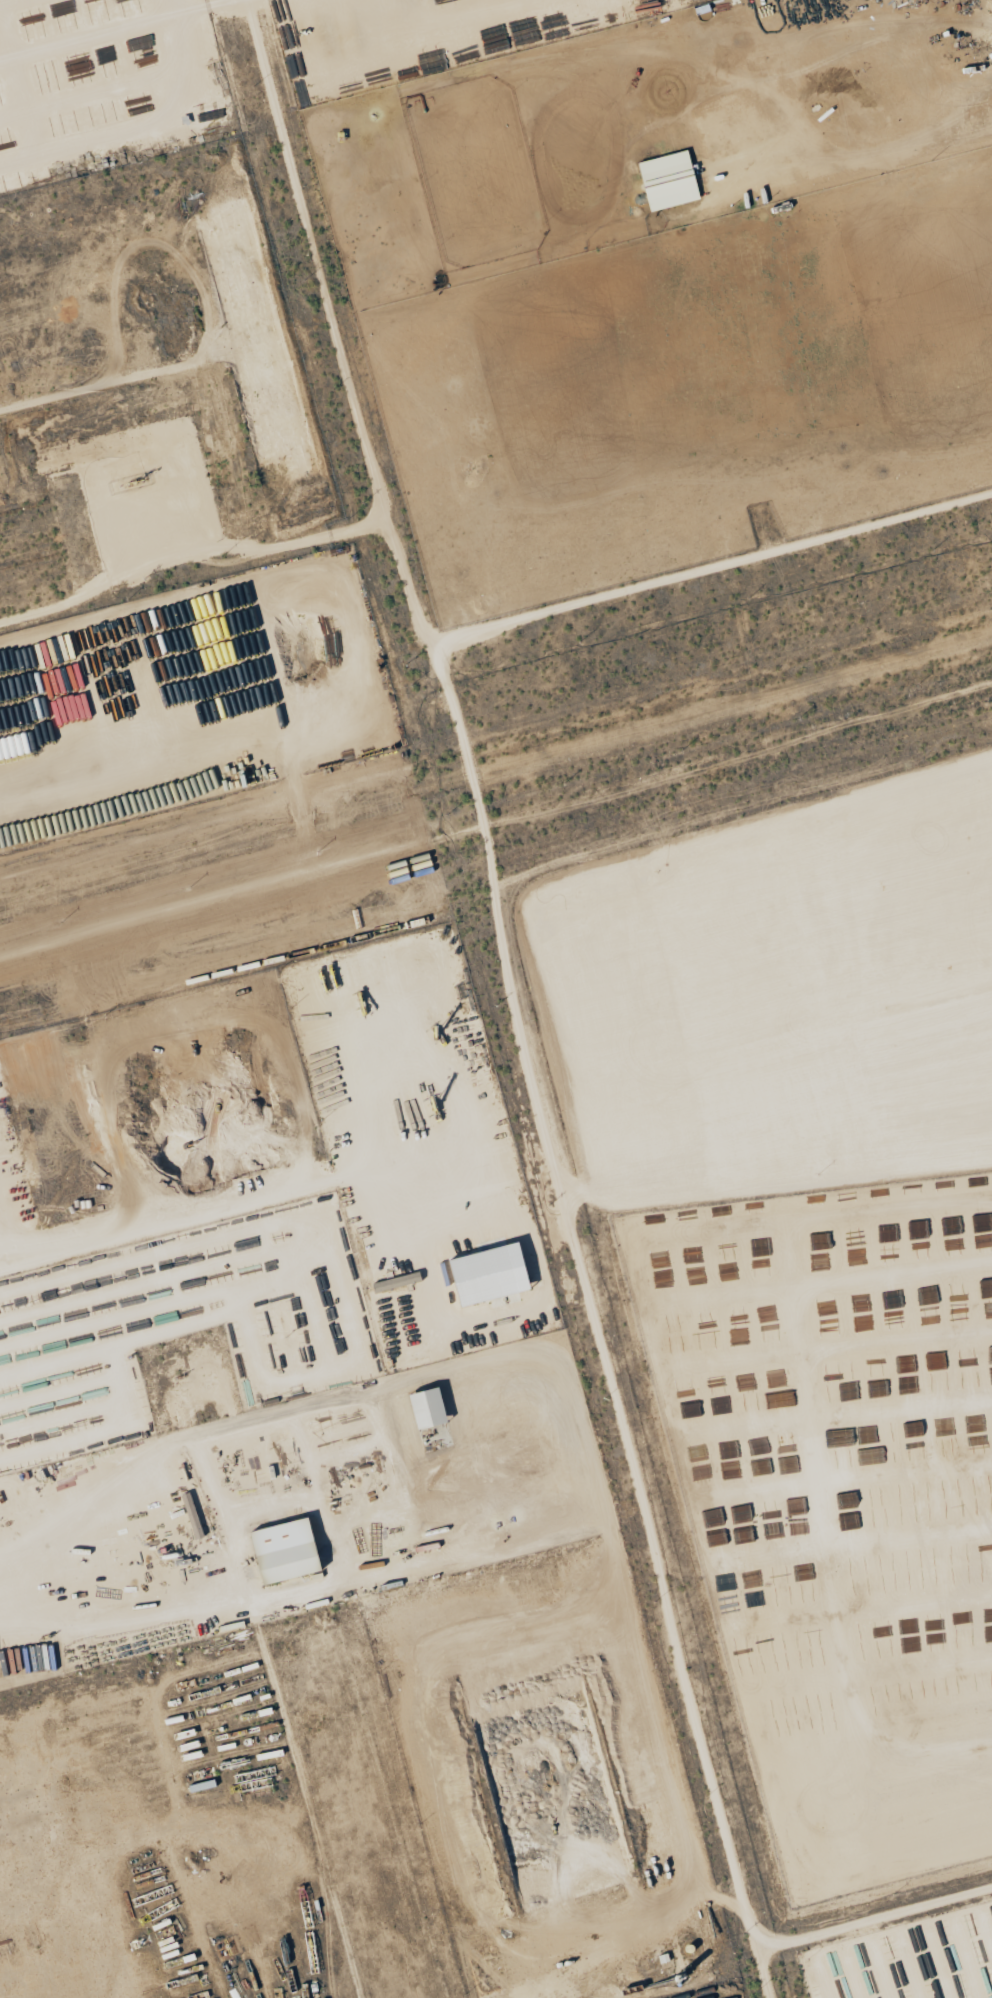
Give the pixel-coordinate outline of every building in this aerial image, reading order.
[(639,162),(650,212),(700,200),(688,151),(639,162)] [(449,1258),(460,1306),(530,1290),(520,1242),(449,1258)] [(448,1422),(439,1387),(409,1394),(418,1430),(448,1422)] [(321,1571),(308,1517),(250,1531),(263,1585),(321,1571)]
